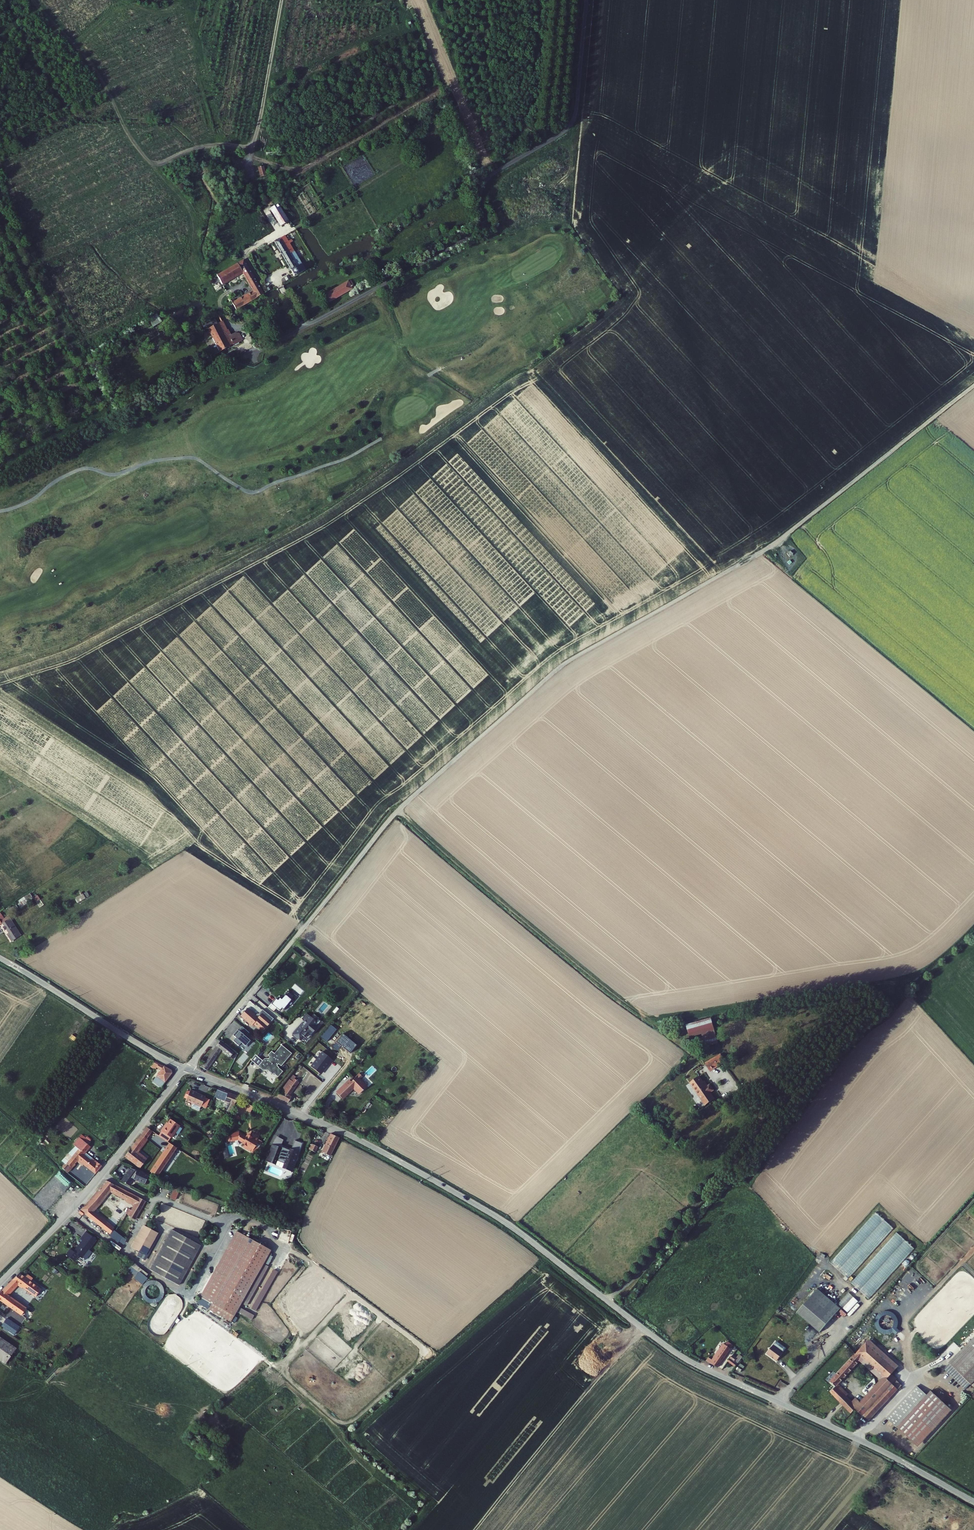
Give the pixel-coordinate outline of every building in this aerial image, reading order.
[(260,178),(267,175),(264,166),(257,168),(260,178)] [(283,201),(275,206),(286,223),(294,218),(283,201)] [(288,232),(278,238),(298,271),(310,264),(307,259),(305,260),(300,251),(296,253),(292,247),(296,245),(293,240),(297,238),(294,233),(290,235),(288,232)] [(249,257),(222,273),(230,286),(232,284),(228,278),(247,267),(258,287),(240,298),(236,291),(233,293),(241,306),(268,290),(249,257)] [(354,278),(328,293),(333,300),(358,285),(354,278)] [(217,334),(225,350),(239,343),(234,333),(227,319),(213,326),(217,334)] [(213,326),(205,330),(209,338),(217,334),(213,326)] [(238,331),(234,333),(239,343),(244,341),(247,337),(244,330),(238,331)] [(225,350),(217,334),(209,338),(216,354),(225,350)] [(35,891),(22,900),(26,905),(39,897),(35,891)] [(77,901),(89,897),(88,892),(75,896),(77,901)] [(16,916),(15,913),(6,918),(10,924),(9,925),(10,928),(12,927),(14,931),(13,932),(17,939),(27,933),(16,916)] [(294,996),(288,991),(281,999),(279,997),(275,1002),(273,1001),(268,1007),(273,1012),(276,1008),(279,1010),(281,1008),(284,1010),(288,1005),(287,1004),(294,996)] [(247,1009),(241,1016),(254,1027),(258,1022),(254,1018),(255,1016),(247,1009)] [(273,1018),(264,1010),(261,1014),(270,1021),(273,1018)] [(311,1017),(307,1013),(302,1019),(305,1021),(303,1024),(302,1023),(299,1027),(293,1035),(300,1040),(306,1033),(310,1036),(318,1027),(314,1024),(319,1018),(314,1014),(311,1017)] [(257,1015),(255,1016),(254,1018),(258,1022),(254,1027),(261,1034),(269,1026),(257,1015)] [(711,1017),(686,1023),(689,1036),(702,1033),(705,1045),(717,1042),(711,1017)] [(249,1033),(242,1027),(239,1031),(238,1030),(233,1036),(237,1039),(234,1042),(239,1046),(242,1043),(247,1047),(251,1042),(246,1037),(249,1033)] [(696,1036),(689,1043),(693,1047),(701,1041),(696,1036)] [(232,1050),(219,1042),(204,1064),(201,1063),(199,1065),(207,1069),(220,1052),(228,1057),(232,1050)] [(292,1053),(282,1045),(275,1054),(272,1051),(269,1056),(270,1057),(269,1059),(265,1059),(259,1067),(264,1070),(268,1070),(274,1075),(275,1074),(279,1077),(284,1072),(278,1066),(279,1064),(282,1066),(292,1053)] [(719,1049),(704,1058),(709,1067),(724,1058),(719,1049)] [(151,1079),(162,1087),(173,1072),(154,1061),(150,1066),(157,1071),(151,1079)] [(353,1080),(346,1087),(351,1093),(357,1086),(363,1092),(370,1086),(363,1078),(365,1076),(362,1073),(354,1081),(353,1080)] [(699,1073),(689,1079),(702,1101),(712,1095),(699,1073)] [(285,1089),(281,1096),(292,1103),(296,1096),(294,1094),(303,1081),(299,1078),(297,1080),(294,1078),(287,1090),(285,1089)] [(197,1090),(190,1087),(185,1098),(192,1101),(191,1104),(191,1105),(197,1108),(198,1107),(200,1104),(200,1105),(205,1095),(196,1091),(197,1090)] [(217,1087),(213,1095),(230,1104),(227,1109),(231,1112),(238,1095),(217,1087)] [(231,1120),(238,1124),(242,1117),(236,1113),(231,1120)] [(166,1122),(161,1129),(171,1136),(180,1123),(170,1117),(167,1123),(166,1122)] [(137,1153),(154,1130),(147,1125),(125,1154),(143,1168),(158,1173),(178,1146),(173,1142),(156,1165),(137,1153)] [(725,1126),(721,1128),(726,1136),(729,1133),(725,1126)] [(107,1131),(101,1139),(105,1141),(110,1134),(107,1131)] [(252,1151),(259,1139),(251,1134),(250,1136),(248,1135),(247,1136),(239,1131),(230,1134),(230,1135),(227,1136),(228,1141),(238,1138),(244,1142),(243,1143),(245,1144),(244,1146),(252,1151)] [(322,1152),(330,1156),(340,1138),(331,1134),(322,1152)] [(282,1146),(284,1139),(277,1136),(271,1151),(274,1150),(275,1146),(281,1148),(282,1146)] [(92,1145),(83,1138),(70,1153),(72,1155),(63,1165),(74,1176),(75,1175),(85,1184),(89,1179),(79,1169),(77,1171),(72,1166),(77,1160),(94,1172),(101,1164),(93,1157),(92,1159),(85,1154),(86,1152),(92,1145)] [(303,1143),(296,1140),(292,1150),(282,1146),(281,1148),(275,1146),(274,1150),(271,1151),(273,1155),(271,1156),(270,1160),(273,1162),(276,1160),(277,1157),(287,1161),(286,1163),(293,1166),(295,1160),(297,1159),(298,1157),(297,1155),(299,1151),(300,1151),(303,1143)] [(313,1144),(310,1149),(316,1152),(319,1147),(313,1144)] [(273,1155),(271,1151),(263,1157),(270,1160),(271,1156),(273,1155)] [(130,1169),(122,1179),(130,1183),(135,1177),(151,1183),(154,1174),(146,1172),(147,1170),(132,1165),(130,1169)] [(94,1195),(80,1211),(84,1215),(86,1212),(114,1232),(118,1225),(97,1211),(112,1189),(139,1203),(143,1197),(107,1178),(94,1195)] [(176,1200),(180,1191),(173,1189),(170,1197),(176,1200)] [(149,1200),(143,1197),(139,1203),(132,1214),(138,1218),(149,1200)] [(830,1262),(849,1279),(894,1227),(875,1211),(830,1262)] [(149,1227),(135,1248),(149,1257),(163,1236),(149,1227)] [(178,1230),(153,1269),(181,1286),(205,1248),(178,1230)] [(870,1299),(915,1248),(896,1231),(851,1282),(870,1299)] [(85,1240),(84,1241),(88,1244),(93,1237),(87,1232),(82,1238),(85,1240)] [(275,1257),(242,1236),(201,1299),(213,1307),(209,1312),(230,1326),(275,1257)] [(73,1249),(67,1256),(75,1263),(81,1256),(85,1259),(98,1242),(93,1237),(88,1244),(84,1241),(76,1252),(73,1249)] [(134,1264),(131,1267),(145,1278),(148,1275),(134,1264)] [(18,1287),(35,1299),(40,1291),(17,1276),(0,1293),(0,1302),(26,1320),(31,1314),(7,1298),(18,1287)] [(160,1280),(142,1281),(143,1301),(161,1301),(160,1280)] [(817,1285),(810,1293),(833,1313),(840,1304),(817,1285)] [(810,1293),(796,1309),(819,1329),(833,1313),(810,1293)] [(5,1317),(0,1325),(13,1334),(19,1327),(5,1317)] [(949,1358),(971,1379),(973,1376),(973,1332),(949,1358)] [(899,1361),(869,1334),(866,1337),(896,1364),(899,1361)] [(7,1361),(16,1345),(0,1336),(0,1357),(7,1361)] [(896,1364),(866,1337),(856,1349),(862,1354),(883,1374),(860,1398),(856,1394),(852,1399),(849,1396),(843,1402),(850,1409),(855,1404),(863,1411),(863,1410),(888,1384),(894,1389),(902,1381),(896,1375),(897,1374),(892,1369),(896,1364)] [(731,1344),(725,1340),(723,1344),(721,1342),(712,1354),(708,1353),(706,1356),(718,1362),(731,1344)] [(778,1345),(771,1340),(765,1349),(772,1354),(775,1356),(782,1347),(778,1345)] [(832,1369),(827,1375),(835,1383),(838,1379),(861,1356),(855,1350),(834,1372),(832,1369)] [(735,1353),(731,1351),(726,1358),(734,1363),(740,1354),(736,1351),(735,1353)] [(838,1379),(835,1383),(842,1390),(846,1387),(838,1379)] [(835,1383),(829,1389),(839,1398),(844,1392),(842,1390),(835,1383)] [(894,1389),(888,1384),(863,1410),(869,1415),(894,1389)] [(949,1403),(931,1386),(896,1422),(915,1440),(949,1403)] [(844,1392),(839,1398),(843,1402),(849,1396),(844,1392)] [(952,1405),(949,1403),(915,1440),(918,1442),(952,1405)]
